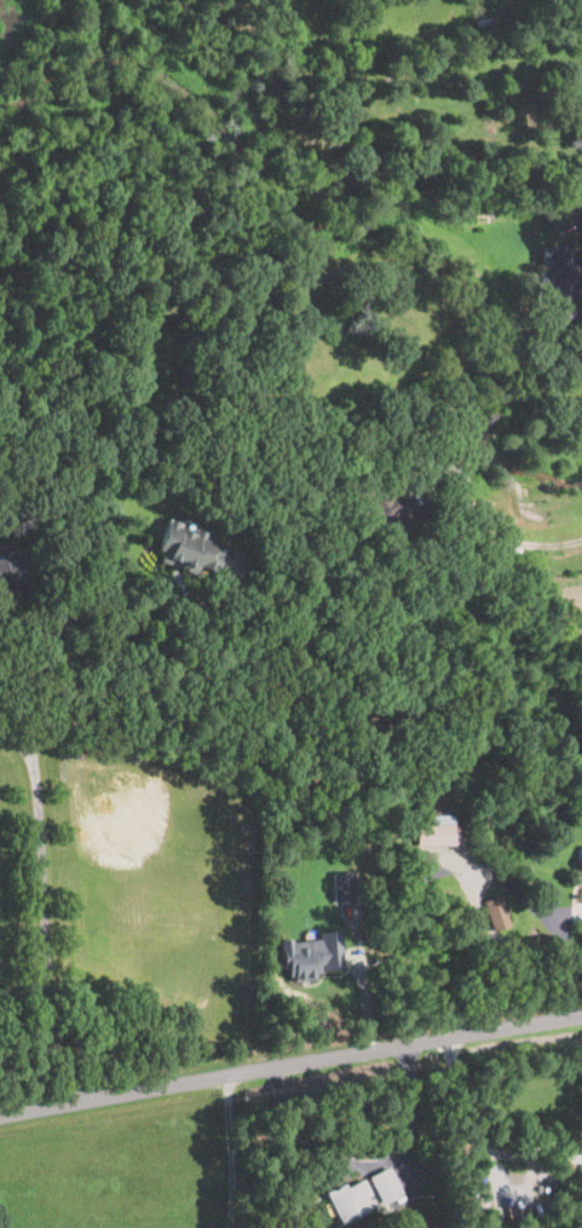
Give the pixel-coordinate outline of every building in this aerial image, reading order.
[(299,440),(287,440),(287,423),(306,422),(306,432),(299,432),(299,440)] [(386,538),(384,540),(370,502),(402,490),(411,517),(402,520),(407,531),(386,538)] [(415,495),(407,497),(411,512),(420,509),(415,495)] [(178,527),(195,534),(196,529),(207,534),(206,537),(229,547),(218,573),(201,567),(197,576),(160,561),(163,552),(157,550),(169,519),(179,524),(178,527)] [(23,590),(0,593),(0,561),(6,560),(5,552),(18,549),(23,590)] [(547,570),(540,575),(537,570),(530,576),(524,567),(529,563),(526,560),(537,553),(546,565),(544,566),(547,570)] [(419,846),(419,826),(457,825),(457,846),(419,846)] [(352,871),(333,871),(334,901),(353,900),(352,871)] [(497,932),(496,932),(485,901),(501,897),(512,927),(497,932)] [(341,930),(341,932),(342,932),(342,940),(341,940),(345,967),(324,969),(324,963),(321,963),(322,972),(317,973),(317,978),(295,980),(295,974),(289,975),(289,967),(284,967),(281,940),(292,939),(293,941),(321,939),(319,932),(341,930)] [(401,1197),(384,1205),(370,1178),(390,1169),(403,1195),(401,1197)] [(364,1183),(369,1190),(363,1193),(371,1210),(342,1226),(325,1193),(344,1183),(346,1189),(363,1180),(364,1183)]
